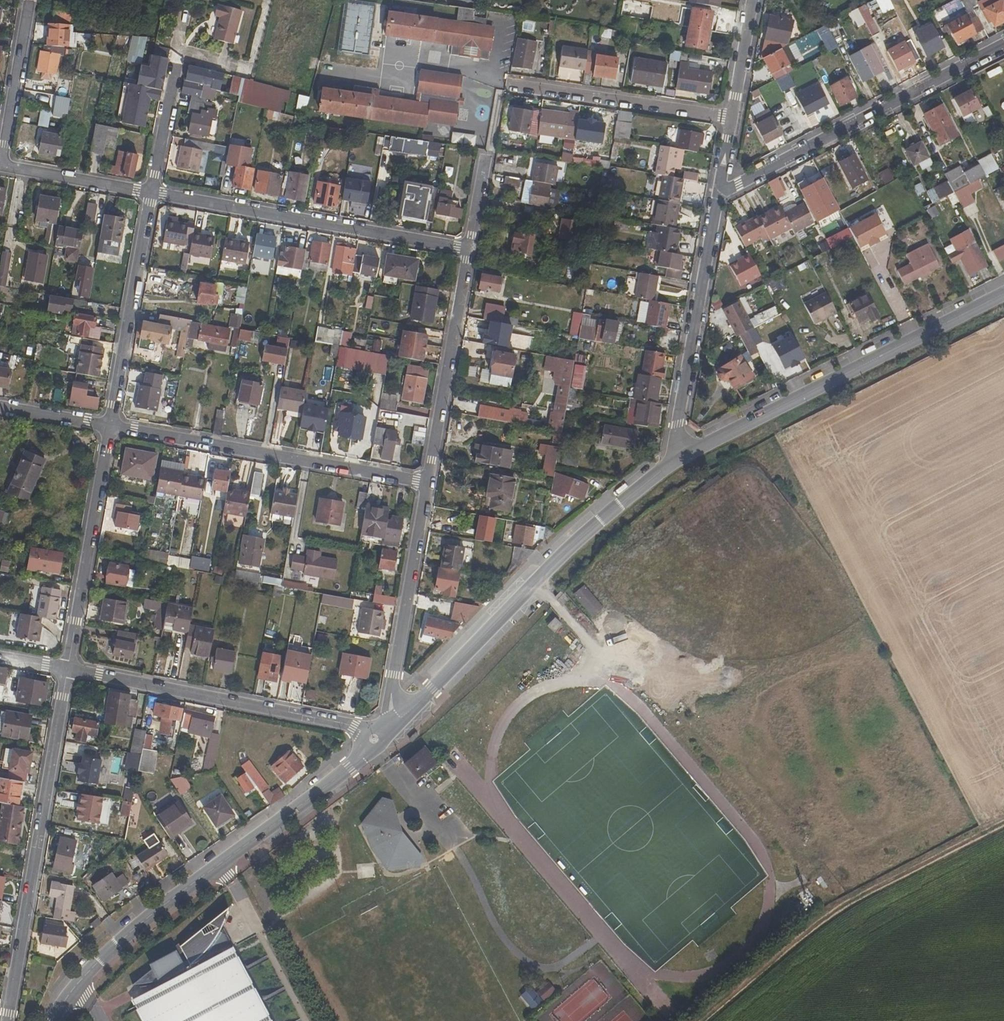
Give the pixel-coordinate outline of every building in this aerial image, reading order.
[(689,3),(719,8),(720,0),(689,0),(689,3)] [(949,34),(950,33),(957,45),(976,35),(976,33),(983,29),(968,0),(964,0),(961,1),(968,15),(945,27),(949,34)] [(985,10),(1002,1),(1002,0),(980,0),(983,5),(985,10)] [(1002,1),(985,10),(990,19),(994,28),(1003,23),(1003,4),(1002,1)] [(72,3),(55,2),(53,21),(71,22),(72,3)] [(339,52),(368,55),(374,6),(345,2),(339,52)] [(627,17),(629,4),(623,3),(620,16),(627,17)] [(233,45),(242,11),(223,5),(222,7),(216,5),(213,16),(220,18),(214,39),(233,45)] [(864,23),(871,19),(864,5),(848,14),(855,27),(864,23)] [(985,10),(983,5),(980,7),(987,21),(990,19),(985,10)] [(487,12),(458,8),(456,23),(390,13),(388,12),(384,36),(452,46),(450,55),(459,57),(460,54),(479,57),(479,60),(488,61),(493,28),(485,27),(487,12)] [(688,28),(710,32),(713,13),(691,9),(688,28)] [(793,21),(769,17),(762,59),(763,58),(781,49),(789,45),(793,21)] [(864,23),(871,37),(878,34),(871,19),(864,23)] [(73,25),(47,24),(45,46),(46,46),(63,47),(76,48),(77,33),(73,33),(73,25)] [(610,37),(625,39),(618,31),(591,27),(590,35),(610,38),(610,37)] [(847,36),(843,27),(833,32),(838,41),(847,36)] [(685,47),(706,50),(710,32),(688,28),(685,47)] [(928,51),(930,56),(944,49),(936,32),(917,42),(923,54),(928,51)] [(132,63),(141,64),(146,38),(137,37),(132,63)] [(537,42),(517,39),(513,68),(532,71),(537,42)] [(905,43),(887,52),(897,72),(915,62),(905,43)] [(63,47),(46,46),(45,52),(41,52),(37,72),(43,73),(42,79),(50,80),(51,74),(55,75),(59,56),(63,56),(63,47)] [(559,67),(585,72),(588,51),(588,50),(562,46),(559,67)] [(860,52),(873,77),(884,72),(870,46),(860,52)] [(763,58),(775,80),(776,80),(785,75),(794,71),(796,69),(794,64),(790,66),(786,59),(791,56),(788,49),(782,52),(781,49),(763,58)] [(599,56),(599,53),(588,51),(585,72),(584,73),(594,75),(593,77),(615,80),(618,59),(599,56)] [(860,52),(849,57),(863,83),(873,77),(860,52)] [(667,64),(634,59),(631,83),(663,87),(667,64)] [(680,63),(676,89),(708,94),(711,74),(688,71),(689,64),(680,63)] [(189,65),(186,81),(184,81),(181,93),(191,95),(201,97),(203,85),(210,86),(212,87),(212,91),(237,96),(238,97),(238,103),(266,110),(280,114),(283,100),(286,101),(288,92),(240,79),(189,65)] [(420,93),(419,104),(416,126),(425,128),(426,122),(456,127),(459,104),(456,103),(457,99),(460,99),(463,77),(420,70),(417,93),(420,93)] [(785,75),(792,89),(801,84),(794,71),(785,75)] [(783,93),(792,89),(785,75),(776,80),(783,93)] [(847,78),(830,87),(840,106),(857,97),(847,78)] [(130,84),(125,83),(118,117),(123,118),(130,84)] [(144,128),(150,98),(160,100),(162,90),(148,87),(139,86),(136,85),(130,84),(123,118),(122,124),(144,128)] [(201,97),(207,98),(210,86),(203,85),(201,97)] [(796,96),(806,116),(813,112),(828,104),(818,85),(796,96)] [(319,112),(391,122),(394,100),(378,98),(379,90),(354,86),(353,94),(323,89),(320,104),(319,104),(318,107),(320,107),(319,112)] [(754,99),(762,95),(758,89),(751,93),(754,99)] [(971,90),(952,100),(967,127),(976,122),(971,113),(981,108),(971,90)] [(193,134),(192,137),(200,139),(201,136),(208,137),(212,118),(216,119),(217,111),(214,110),(210,110),(211,103),(206,102),(207,98),(201,97),(191,95),(187,113),(191,114),(188,133),(193,134)] [(298,95),(296,111),(301,112),(305,112),(309,98),(298,95)] [(56,96),(54,103),(69,106),(70,99),(56,96)] [(391,122),(416,126),(419,104),(394,100),(391,122)] [(54,103),(53,112),(67,115),(69,106),(54,103)] [(940,106),(924,115),(940,145),(957,136),(940,106)] [(529,134),(533,111),(511,108),(508,132),(529,135),(529,134)] [(541,109),(533,108),(533,111),(529,134),(537,135),(541,109)] [(566,140),(567,133),(576,135),(579,115),(541,109),(537,135),(566,140)] [(608,132),(609,132),(615,133),(617,120),(619,111),(607,109),(605,125),(609,125),(608,132)] [(39,110),(37,125),(48,127),(50,112),(39,110)] [(264,119),(278,121),(280,114),(266,110),(264,119)] [(752,119),(764,143),(782,134),(769,110),(752,119)] [(614,138),(629,141),(632,123),(617,120),(615,133),(614,138)] [(107,136),(117,138),(119,130),(95,125),(90,154),(103,156),(107,136)] [(705,134),(680,130),(676,149),(678,149),(698,153),(700,144),(703,145),(705,134)] [(60,156),(63,140),(58,139),(59,136),(42,133),(41,140),(37,140),(36,145),(40,146),(38,154),(55,157),(55,156),(60,156)] [(461,133),(459,145),(472,147),(474,135),(461,133)] [(572,157),(571,164),(608,169),(609,166),(610,161),(593,158),(594,154),(611,157),(614,139),(609,138),(596,136),(595,146),(589,145),(587,159),(579,158),(572,157)] [(380,156),(383,138),(377,137),(374,155),(380,156)] [(390,137),(388,152),(426,157),(426,155),(392,151),(394,138),(390,137)] [(394,138),(392,151),(426,155),(439,157),(441,144),(394,138)] [(215,145),(185,139),(184,147),(202,151),(214,153),(215,145)] [(920,142),(904,151),(913,166),(919,163),(923,170),(932,165),(920,142)] [(202,151),(184,147),(181,146),(177,168),(198,172),(202,151)] [(236,167),(232,188),(249,191),(252,170),(246,169),(247,168),(246,168),(247,164),(249,164),(252,151),(229,146),(229,148),(226,162),(225,165),(227,165),(228,167),(231,168),(233,167),(236,167)] [(676,149),(659,146),(654,174),(663,176),(673,177),(678,149),(676,149)] [(119,152),(115,168),(114,174),(115,174),(133,178),(138,156),(119,152)] [(850,158),(848,153),(836,159),(851,188),(861,183),(867,180),(863,172),(855,156),(850,158)] [(562,162),(571,164),(572,157),(572,156),(563,155),(562,162)] [(558,167),(535,163),(532,181),(552,185),(555,185),(558,167)] [(985,177),(979,165),(963,173),(960,167),(944,175),(948,182),(954,193),(966,187),(978,181),(985,177)] [(889,168),(881,171),(886,182),(894,179),(889,168)] [(278,196),(280,184),(282,185),(283,181),(280,180),(281,175),(259,171),(255,192),(278,196)] [(304,202),(308,176),(284,172),(283,181),(282,185),(280,198),(304,202)] [(683,179),(698,182),(699,174),(684,172),(683,179)] [(822,182),(817,173),(810,176),(809,173),(805,175),(806,178),(799,182),(808,199),(824,191),(820,183),(822,182)] [(504,185),(519,188),(521,179),(505,176),(504,185)] [(659,200),(678,204),(683,179),(673,177),(663,176),(659,200)] [(346,179),(342,201),(367,205),(370,183),(346,179)] [(777,200),(786,195),(777,179),(768,184),(777,200)] [(532,181),(525,180),(521,203),(547,208),(552,185),(532,181)] [(966,187),(970,195),(982,189),(978,181),(966,187)] [(870,182),(861,186),(865,194),(874,190),(870,182)] [(933,204),(954,193),(948,182),(927,192),(933,204)] [(339,187),(318,183),(314,204),(335,208),(339,187)] [(924,193),(920,184),(913,187),(917,196),(924,193)] [(405,185),(400,219),(432,224),(439,188),(428,187),(428,189),(405,185)] [(974,203),(970,195),(966,187),(954,193),(962,209),(974,203)] [(453,192),(440,190),(436,215),(460,219),(462,210),(457,209),(458,201),(451,200),(453,192)] [(47,228),(47,223),(55,224),(59,199),(41,196),(36,221),(40,222),(39,227),(47,228)] [(87,200),(83,225),(93,227),(97,202),(87,200)] [(659,200),(657,200),(652,224),(658,225),(674,228),(678,204),(659,200)] [(795,205),(790,206),(782,210),(792,229),(794,233),(814,223),(804,203),(796,207),(795,205)] [(782,210),(780,206),(758,218),(767,236),(770,240),(792,229),(782,210)] [(925,209),(929,218),(936,215),(933,206),(925,209)] [(104,215),(99,240),(120,244),(125,219),(104,215)] [(600,218),(596,240),(600,241),(603,224),(606,224),(607,217),(600,215),(600,218)] [(853,237),(859,248),(885,234),(875,215),(849,229),(853,237)] [(758,218),(757,216),(734,228),(745,247),(767,236),(758,218)] [(577,242),(580,222),(562,219),(559,238),(577,242)] [(187,224),(167,221),(163,243),(184,247),(185,240),(192,242),(189,255),(210,259),(214,237),(193,233),(195,224),(187,223),(187,224)] [(674,228),(658,225),(653,250),(657,251),(676,254),(680,229),(674,228)] [(67,247),(65,259),(77,261),(82,232),(57,227),(54,245),(67,247)] [(836,232),(839,241),(847,238),(844,229),(836,232)] [(534,236),(515,233),(511,252),(514,252),(514,257),(522,258),(523,254),(531,255),(534,236)] [(904,233),(896,236),(900,245),(907,243),(904,233)] [(256,234),(253,256),(272,259),(275,238),(256,234)] [(887,238),(885,234),(859,248),(861,252),(887,238)] [(970,236),(956,244),(960,250),(957,252),(969,275),(986,266),(970,236)] [(249,243),(225,239),(221,261),(245,265),(249,243)] [(313,242),(311,252),(305,251),(302,269),(301,270),(325,275),(331,245),(313,242)] [(355,255),(356,249),(345,247),(346,244),(337,242),(331,272),(352,276),(352,273),(355,255)] [(897,271),(904,285),(920,277),(921,280),(930,275),(929,273),(939,268),(927,245),(906,255),(910,264),(897,271)] [(997,261),(1003,258),(1003,245),(992,251),(997,261)] [(305,251),(305,250),(285,247),(284,254),(279,253),(277,265),(302,269),(305,251)] [(665,278),(681,281),(682,272),(680,272),(681,264),(682,255),(676,254),(657,251),(654,267),(666,269),(665,278)] [(48,256),(29,252),(25,280),(43,283),(48,256)] [(0,260),(0,275),(7,276),(10,255),(1,253),(0,260)] [(355,255),(352,273),(375,278),(379,259),(355,255)] [(418,261),(388,255),(384,276),(414,281),(418,261)] [(741,262),(738,264),(730,268),(740,287),(760,277),(749,255),(740,259),(741,262)] [(506,268),(491,266),(490,272),(502,274),(517,277),(518,267),(506,265),(506,268)] [(93,269),(78,266),(76,281),(80,282),(78,297),(87,298),(93,269)] [(490,272),(483,271),(479,289),(499,293),(502,274),(490,272)] [(658,277),(639,273),(635,298),(649,301),(654,301),(658,277)] [(216,287),(200,284),(196,303),(217,307),(219,296),(214,295),(216,287)] [(243,304),(246,287),(236,285),(233,303),(243,304)] [(410,319),(433,323),(438,290),(416,286),(410,319)] [(804,305),(814,325),(837,313),(826,293),(804,305)] [(879,318),(867,294),(846,304),(850,314),(854,312),(859,323),(869,318),(870,322),(879,318)] [(71,312),(72,309),(86,311),(88,302),(70,299),(49,295),(46,312),(63,315),(64,311),(71,312)] [(645,325),(665,329),(669,304),(654,301),(649,301),(645,325)] [(88,302),(86,311),(96,313),(98,304),(88,302)] [(739,303),(723,311),(736,338),(752,330),(739,303)] [(484,320),(503,323),(505,309),(486,305),(484,320)] [(239,327),(241,315),(230,313),(228,326),(239,327)] [(583,314),(573,313),(569,335),(579,337),(580,327),(583,314)] [(72,335),(92,338),(94,328),(99,329),(101,319),(75,315),(72,335)] [(139,323),(136,337),(141,338),(140,343),(154,346),(155,342),(168,344),(171,327),(175,328),(176,324),(189,327),(190,320),(160,315),(158,326),(139,323)] [(771,320),(778,335),(788,330),(780,315),(771,320)] [(189,327),(187,339),(191,339),(209,343),(208,349),(225,352),(229,330),(193,324),(194,321),(190,320),(189,327)] [(779,336),(778,335),(771,320),(758,327),(765,340),(766,343),(779,336)] [(614,342),(617,324),(618,323),(606,321),(606,323),(599,322),(598,330),(580,327),(579,337),(578,339),(587,341),(588,339),(614,344),(614,342)] [(333,337),(327,336),(328,329),(317,327),(314,343),(331,346),(339,347),(342,332),(334,330),(333,337)] [(752,330),(759,343),(765,340),(758,327),(752,330)] [(99,329),(94,328),(92,338),(104,340),(106,330),(99,329)] [(232,347),(236,348),(240,329),(235,328),(232,347)] [(348,348),(350,333),(342,332),(339,347),(346,348),(348,348)] [(402,358),(423,362),(428,335),(407,332),(402,358)] [(578,339),(579,337),(569,335),(557,333),(556,339),(578,343),(578,339)] [(779,336),(766,343),(769,349),(782,342),(779,336)] [(554,341),(539,338),(537,347),(552,350),(554,341)] [(371,351),(381,352),(382,340),(373,339),(371,351)] [(104,348),(81,345),(76,374),(77,374),(98,378),(104,348)] [(264,346),(261,361),(285,365),(287,350),(264,346)] [(329,358),(337,359),(339,347),(331,346),(329,358)] [(339,347),(337,359),(344,361),(346,348),(339,347)] [(516,356),(495,352),(490,384),(510,388),(516,356)] [(10,365),(12,356),(0,353),(0,363),(10,365)] [(548,430),(562,433),(565,413),(570,388),(574,363),(574,361),(562,359),(547,356),(545,370),(555,372),(554,379),(556,383),(556,384),(559,385),(555,409),(552,409),(548,430)] [(655,364),(648,363),(645,375),(664,378),(668,359),(656,357),(655,364)] [(727,379),(728,379),(735,390),(754,378),(741,357),(723,367),(720,371),(719,372),(719,374),(719,375),(720,377),(720,378),(721,379),(723,380),(724,380),(726,380),(727,379)] [(428,370),(408,366),(403,401),(422,404),(428,370)] [(585,368),(575,366),(571,388),(580,390),(581,390),(585,368)] [(0,368),(0,387),(8,388),(11,370),(0,368)] [(58,371),(55,370),(53,381),(73,385),(72,393),(74,394),(72,406),(96,410),(98,398),(91,397),(92,391),(86,390),(87,386),(75,384),(77,374),(76,374),(74,373),(65,372),(58,371)] [(634,400),(656,404),(660,379),(639,375),(634,400)] [(262,385),(243,381),(239,400),(251,403),(258,404),(262,385)] [(161,390),(139,386),(135,408),(157,412),(161,390)] [(49,400),(61,402),(63,390),(52,388),(49,400)] [(304,402),(306,393),(281,388),(277,408),(302,413),(304,402)] [(565,413),(578,415),(579,405),(577,405),(580,390),(571,388),(570,388),(565,413)] [(382,394),(379,409),(397,412),(398,402),(396,402),(397,396),(382,394)] [(626,424),(656,429),(661,404),(656,404),(634,400),(632,399),(630,408),(629,408),(626,424)] [(251,403),(239,400),(237,409),(249,411),(251,403)] [(306,419),(306,422),(325,426),(329,406),(304,402),(302,413),(301,418),(306,419)] [(340,414),(351,416),(352,410),(341,408),(340,414)] [(378,418),(399,422),(401,413),(397,412),(379,409),(378,418)] [(511,410),(508,423),(518,425),(520,412),(511,410)] [(212,435),(221,436),(225,413),(216,411),(212,435)] [(365,418),(351,416),(340,414),(338,423),(341,423),(339,435),(361,440),(365,418)] [(521,421),(520,425),(544,429),(545,425),(521,421)] [(637,432),(604,426),(600,448),(628,452),(628,448),(634,449),(637,432)] [(401,439),(395,439),(397,432),(376,428),(373,448),(382,449),(381,459),(392,461),(395,444),(400,445),(401,439)] [(422,444),(424,431),(412,428),(410,442),(422,444)] [(480,455),(477,455),(475,463),(500,467),(503,449),(481,445),(480,455)] [(157,455),(125,449),(120,475),(152,481),(157,455)] [(578,452),(565,450),(563,465),(575,467),(578,452)] [(25,451),(20,462),(7,494),(27,502),(45,459),(25,451)] [(16,460),(3,492),(7,494),(20,462),(16,460)] [(551,460),(549,476),(554,476),(554,474),(555,470),(557,461),(551,460)] [(182,475),(183,473),(160,469),(156,493),(179,497),(182,475)] [(231,473),(222,472),(214,470),(211,489),(227,492),(228,489),(231,473)] [(254,473),(251,487),(261,489),(264,474),(254,473)] [(553,480),(551,494),(563,499),(565,495),(578,500),(578,499),(583,500),(588,486),(554,474),(554,476),(553,480)] [(182,475),(179,497),(202,501),(206,479),(182,475)] [(515,480),(491,475),(487,496),(492,497),(490,508),(509,512),(515,480)] [(227,492),(224,513),(246,517),(251,490),(237,488),(236,490),(228,489),(227,492)] [(274,492),(270,514),(293,518),(297,495),(288,494),(283,493),(274,492)] [(366,505),(368,494),(360,492),(357,509),(365,510),(366,507),(366,505)] [(346,515),(341,514),(343,503),(319,500),(315,522),(339,527),(340,523),(345,524),(346,515)] [(131,507),(117,504),(116,509),(118,509),(116,518),(115,527),(136,530),(139,513),(131,512),(131,507)] [(387,521),(389,509),(379,507),(378,509),(366,507),(365,510),(360,542),(382,546),(383,545),(383,540),(387,521)] [(0,511),(0,522),(7,524),(11,514),(0,511)] [(471,540),(490,542),(493,517),(474,515),(471,540)] [(383,545),(382,546),(389,547),(392,547),(397,548),(402,520),(391,518),(391,522),(387,521),(383,540),(383,545)] [(543,540),(545,528),(516,523),(512,543),(532,547),(533,538),(543,540)] [(264,540),(245,537),(240,564),(259,567),(264,540)] [(163,544),(162,553),(169,554),(170,545),(163,544)] [(464,548),(445,545),(441,568),(460,571),(464,548)] [(389,547),(382,546),(379,567),(383,568),(383,570),(393,571),(396,553),(392,552),(388,551),(389,547)] [(511,565),(504,579),(500,586),(535,551),(514,547),(511,565)] [(31,549),(27,570),(35,571),(36,569),(58,573),(62,554),(31,549)] [(320,557),(316,557),(316,552),(307,550),(306,558),(292,556),(290,569),(303,571),(303,575),(334,580),(337,560),(320,557)] [(167,556),(166,566),(187,568),(188,558),(167,556)] [(188,568),(208,571),(210,559),(190,556),(188,568)] [(0,567),(0,570),(7,572),(8,562),(1,561),(0,567)] [(128,567),(110,563),(106,584),(125,587),(128,567)] [(441,568),(439,568),(435,590),(444,591),(443,595),(455,597),(460,571),(441,568)] [(260,574),(236,570),(235,579),(244,580),(258,583),(259,578),(260,574)] [(217,576),(215,585),(222,586),(224,577),(217,576)] [(274,585),(281,587),(282,581),(282,580),(264,577),(263,578),(263,584),(274,585)] [(258,583),(244,580),(243,587),(257,589),(258,583)] [(310,586),(282,581),(281,587),(299,590),(309,592),(310,586)] [(604,607),(585,584),(574,593),(593,616),(604,607)] [(281,587),(274,585),(272,595),(280,597),(281,587)] [(375,586),(374,595),(380,596),(382,588),(381,587),(375,586)] [(60,590),(42,587),(37,617),(40,618),(55,620),(60,590)] [(354,600),(372,603),(374,595),(351,591),(350,599),(354,600)] [(490,596),(485,591),(472,605),(480,606),(490,596)] [(350,599),(323,594),(321,604),(352,610),(354,600),(350,599)] [(398,599),(381,596),(380,596),(379,604),(380,604),(396,607),(398,599)] [(128,603),(104,598),(100,621),(123,625),(128,603)] [(167,603),(144,599),(143,607),(156,609),(155,613),(157,613),(157,615),(152,614),(151,621),(155,622),(154,628),(162,630),(167,603)] [(464,623),(480,606),(472,605),(454,601),(451,621),(464,623)] [(189,626),(193,608),(167,603),(162,630),(162,631),(187,635),(189,626)] [(384,612),(362,608),(357,633),(379,637),(384,612)] [(37,617),(20,614),(16,638),(36,642),(40,618),(37,617)] [(557,631),(566,623),(560,616),(551,624),(557,631)] [(447,639),(457,630),(446,628),(447,622),(426,618),(423,636),(447,639)] [(193,643),(192,647),(191,653),(209,657),(214,631),(189,626),(187,635),(186,641),(193,643)] [(113,656),(131,660),(136,635),(111,630),(110,640),(116,641),(113,656)] [(289,643),(285,661),(306,665),(310,647),(289,643)] [(235,652),(217,649),(213,671),(231,674),(235,652)] [(281,656),(263,652),(258,679),(276,683),(281,656)] [(371,659),(343,654),(339,674),(367,679),(371,659)] [(44,706),(47,688),(44,683),(25,680),(23,688),(18,687),(16,701),(44,706)] [(303,700),(314,700),(314,690),(303,690),(303,700)] [(111,693),(107,714),(135,719),(138,701),(131,699),(131,696),(111,693)] [(179,721),(181,709),(155,704),(153,715),(163,718),(160,736),(172,738),(175,720),(179,721)] [(195,735),(209,738),(214,716),(184,710),(180,727),(188,729),(196,731),(195,735)] [(2,736),(26,740),(30,716),(1,711),(0,716),(0,732),(3,732),(2,736)] [(77,730),(76,734),(75,741),(85,743),(86,736),(96,738),(100,722),(74,717),(72,729),(77,730)] [(146,730),(141,729),(136,728),(131,753),(141,755),(142,749),(143,747),(145,734),(146,730)] [(151,748),(153,736),(145,734),(143,747),(151,748)] [(439,765),(423,748),(403,765),(417,780),(424,773),(428,776),(439,765)] [(11,760),(10,769),(28,772),(31,753),(5,749),(3,758),(11,760)] [(138,772),(153,774),(157,752),(142,749),(141,755),(140,763),(138,772)] [(304,767),(289,751),(271,768),(285,783),(304,767)] [(239,753),(241,766),(244,771),(270,807),(284,797),(278,788),(271,792),(247,762),(246,752),(239,753)] [(131,753),(129,761),(140,763),(141,755),(131,753)] [(80,774),(78,781),(97,784),(101,760),(82,757),(81,764),(80,774)] [(11,760),(3,758),(1,767),(10,769),(11,760)] [(215,759),(206,758),(203,773),(213,771),(215,759)] [(253,789),(243,774),(235,780),(246,794),(253,789)] [(176,788),(185,782),(181,777),(170,780),(176,788)] [(23,807),(24,796),(19,795),(21,782),(0,778),(0,803),(23,807)] [(125,787),(123,801),(132,802),(135,789),(125,787)] [(233,815),(221,796),(204,808),(216,827),(224,821),(233,815)] [(17,845),(23,807),(0,803),(0,842),(17,845)] [(156,818),(170,840),(181,833),(179,831),(191,822),(178,803),(156,818)] [(405,871),(420,861),(411,847),(408,849),(405,843),(407,842),(398,832),(400,830),(393,821),(396,818),(387,803),(372,811),(374,815),(366,821),(367,823),(361,827),(386,873),(391,870),(395,872),(401,868),(405,871)] [(70,828),(73,812),(60,809),(57,826),(70,828)] [(216,827),(218,829),(226,824),(224,821),(216,827)] [(181,833),(193,824),(191,822),(179,831),(181,833)] [(60,837),(53,870),(72,875),(74,866),(71,865),(76,841),(60,837)] [(152,867),(169,857),(159,841),(136,856),(146,871),(152,867)] [(359,866),(360,879),(374,878),(373,865),(359,866)] [(112,874),(92,886),(103,902),(128,884),(121,874),(115,878),(112,874)] [(68,922),(70,911),(74,887),(51,883),(49,897),(57,898),(53,920),(62,921),(68,922)] [(150,1020),(273,1020),(224,932),(220,927),(228,907),(131,987),(140,987),(148,986),(154,984),(148,989),(153,997),(141,1004),(150,1020)] [(65,934),(62,926),(44,924),(41,943),(51,945),(66,948),(68,941),(65,940),(65,934)] [(530,1010),(555,991),(545,979),(521,998),(530,1010)]
